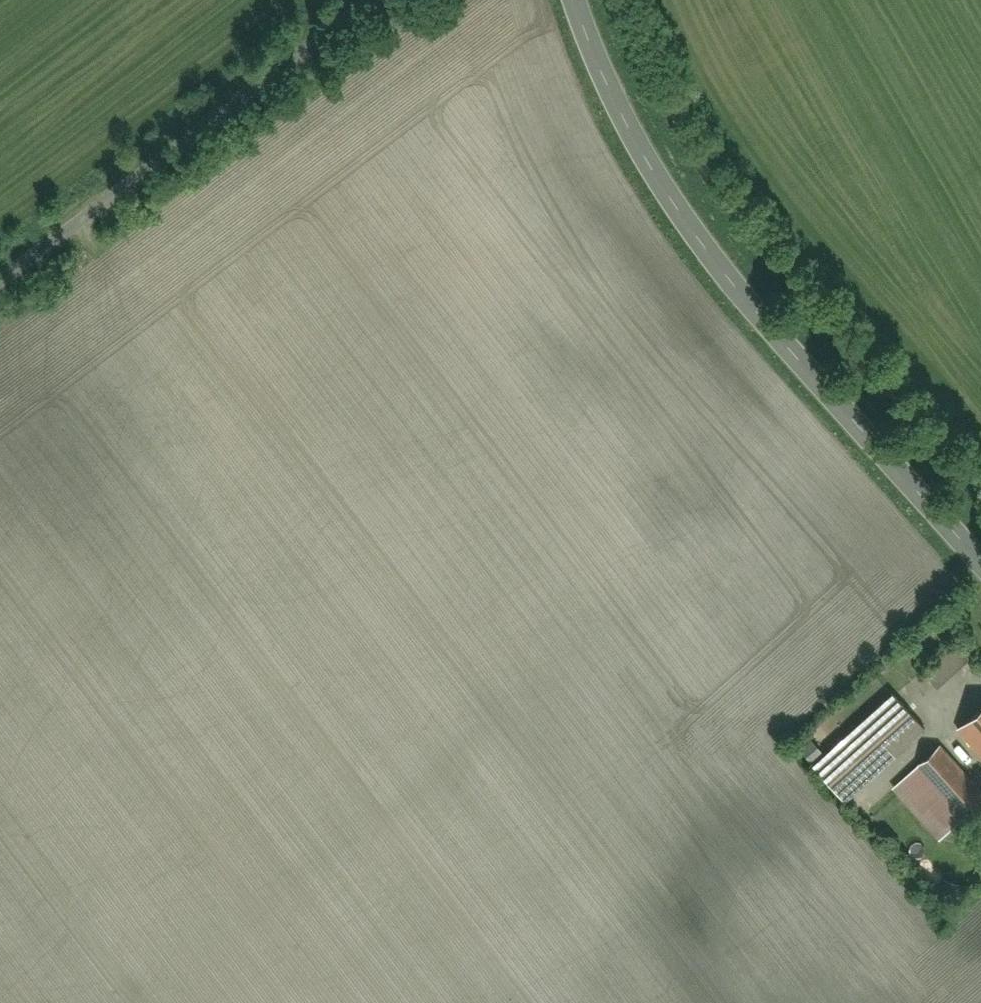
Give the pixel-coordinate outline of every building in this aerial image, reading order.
[(822,771),(855,806),(928,736),(895,701),(822,771)] [(956,726),(980,754),(980,704),(956,726)] [(914,783),(969,835),(980,822),(980,786),(944,751),(914,783)]
